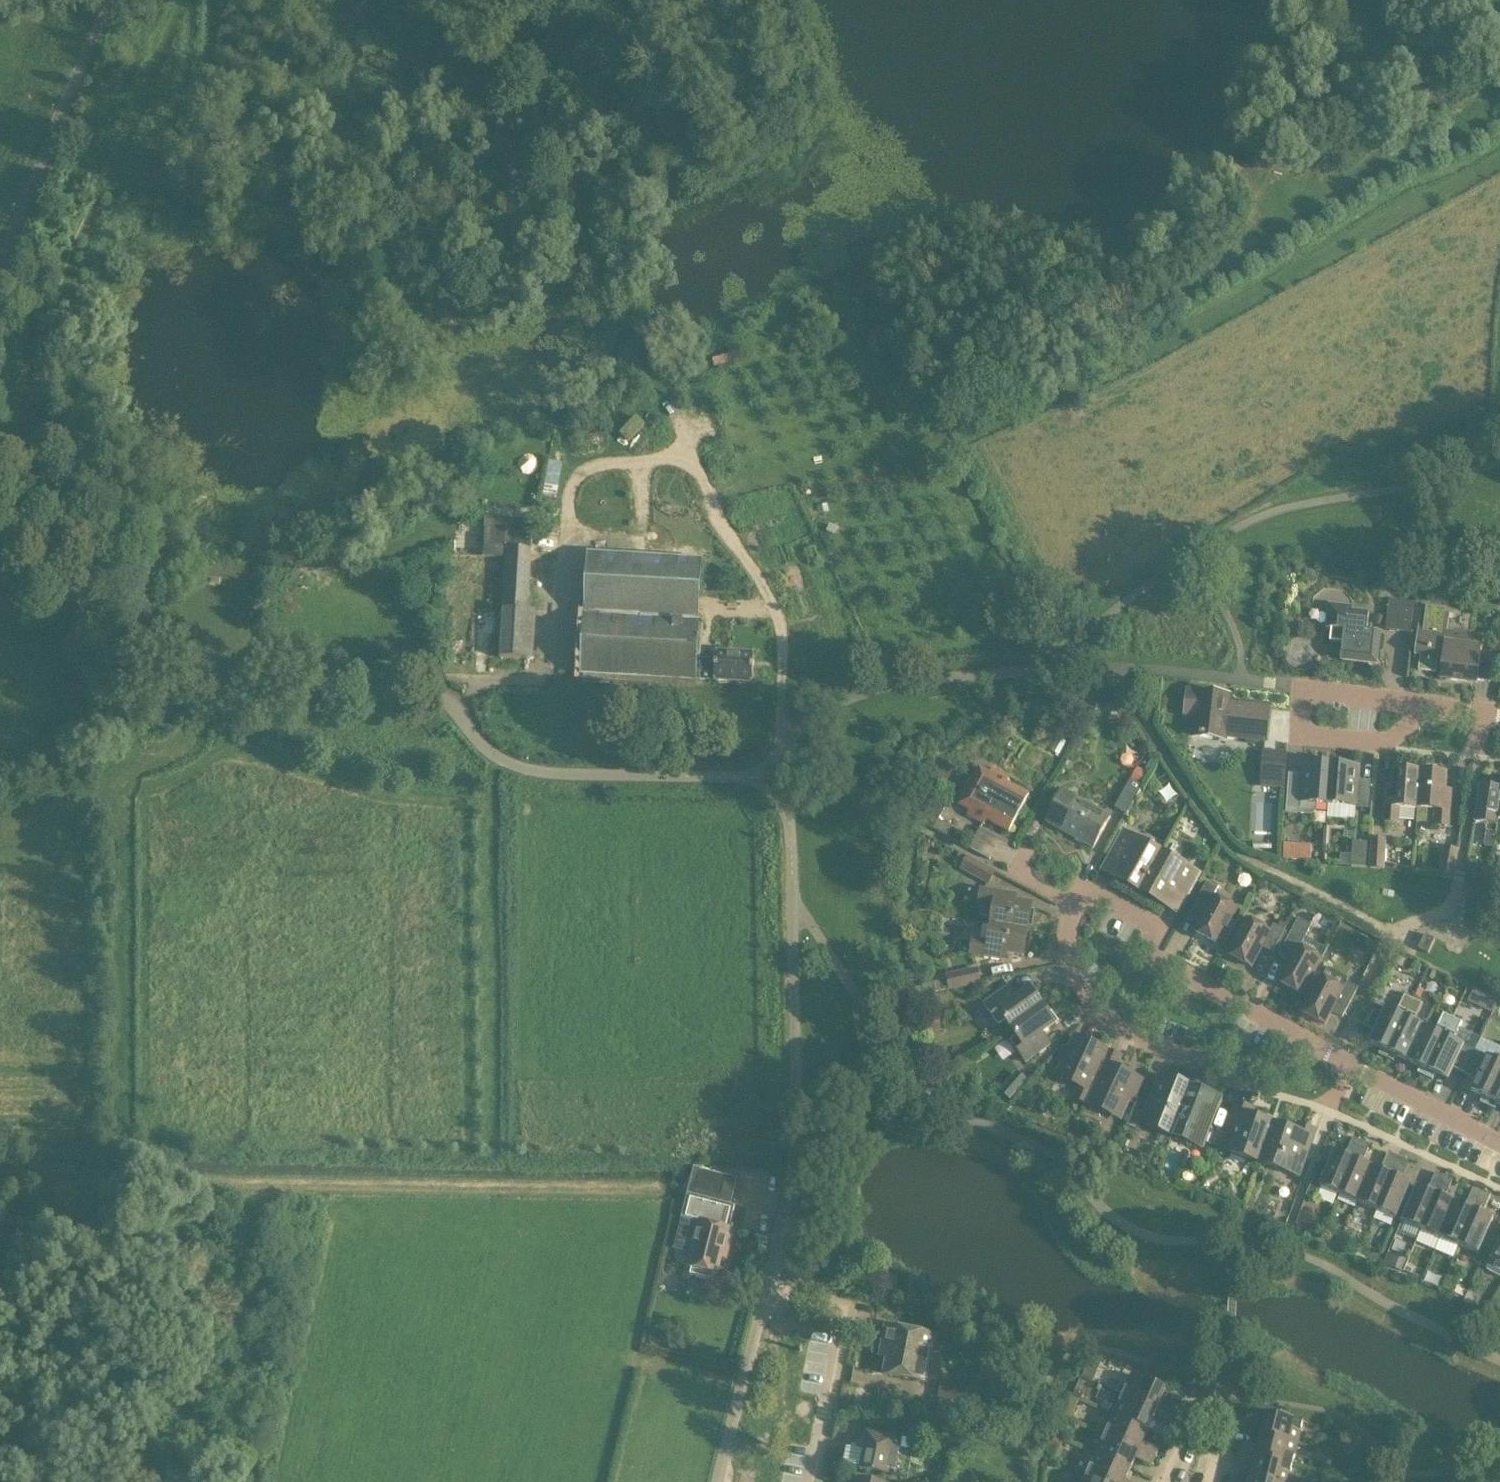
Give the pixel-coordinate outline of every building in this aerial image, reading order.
[(526,611),(528,589),(530,549),(504,548),(504,547),(500,608),(497,659),(531,660),(534,611),(526,611)] [(697,682),(697,681),(714,682),(753,685),(754,656),(716,654),(716,658),(699,657),(701,619),(699,619),(703,559),(587,553),(580,675),(697,682)] [(1398,632),(1410,633),(1413,603),(1401,602),(1398,632)] [(1340,661),(1376,665),(1379,633),(1367,632),(1369,615),(1352,613),(1352,609),(1329,606),(1326,629),(1331,630),(1329,642),(1342,644),(1340,661)] [(1440,679),(1477,684),(1483,637),(1446,632),(1448,613),(1421,610),(1415,657),(1420,658),(1418,672),(1435,674),(1437,660),(1442,661),(1440,679)] [(1226,736),(1265,741),(1269,707),(1230,703),(1231,697),(1185,692),(1182,718),(1194,719),(1192,736),(1226,740),(1226,736)] [(1263,786),(1282,787),(1284,756),(1264,755),(1263,786)] [(1317,803),(1328,804),(1331,766),(1303,764),(1300,796),(1287,795),(1286,813),(1311,815),(1316,812),(1317,803)] [(1331,766),(1328,804),(1356,806),(1359,768),(1331,766)] [(986,821),(1009,833),(1029,795),(1006,783),(1009,779),(992,770),(990,774),(979,768),(973,779),(969,777),(952,808),(984,825),(986,821)] [(1398,808),(1417,810),(1420,773),(1394,772),(1393,789),(1387,788),(1384,823),(1397,824),(1398,808)] [(1446,775),(1420,773),(1417,810),(1416,823),(1435,824),(1435,826),(1448,827),(1451,793),(1445,792),(1446,775)] [(1143,787),(1130,780),(1115,808),(1127,815),(1143,787)] [(1498,822),(1497,821),(1499,802),(1499,783),(1495,783),(1494,789),(1480,787),(1474,825),(1486,827),(1483,847),(1494,848),(1498,822)] [(1046,823),(1093,849),(1110,817),(1063,791),(1046,823)] [(935,803),(923,825),(934,830),(945,809),(935,803)] [(1141,889),(1161,852),(1124,831),(1109,858),(1121,864),(1114,879),(1115,879),(1117,875),(1141,889)] [(1370,868),(1383,869),(1385,840),(1372,840),(1370,868)] [(1352,842),(1351,867),(1366,868),(1367,842),(1352,842)] [(1286,843),(1286,859),(1314,860),(1314,844),(1286,843)] [(1457,851),(1444,849),(1439,877),(1452,879),(1457,851)] [(1161,852),(1141,889),(1166,903),(1164,907),(1165,907),(1173,893),(1185,900),(1199,874),(1161,852)] [(961,869),(988,884),(994,872),(968,858),(961,869)] [(1467,863),(1464,884),(1475,886),(1478,865),(1467,863)] [(1218,945),(1222,938),(1227,941),(1237,923),(1232,920),(1237,910),(1214,897),(1217,890),(1206,884),(1188,916),(1199,922),(1194,932),(1218,945)] [(994,907),(991,926),(1027,932),(1032,906),(1015,903),(1015,897),(981,892),(979,905),(994,907)] [(1273,954),(1281,938),(1285,931),(1273,925),(1270,932),(1246,919),(1227,955),(1252,968),(1262,948),(1273,954)] [(1278,982),(1303,995),(1322,960),(1299,948),(1311,926),(1298,920),(1278,957),(1289,962),(1278,982)] [(1023,957),(1027,932),(991,926),(988,944),(973,942),(971,955),(1005,960),(1006,954),(1023,957)] [(1435,940),(1425,935),(1418,950),(1428,954),(1435,940)] [(980,983),(977,970),(947,976),(950,989),(980,983)] [(1342,1019),(1346,1011),(1358,989),(1347,983),(1343,990),(1319,977),(1300,1012),(1325,1025),(1331,1014),(1342,1019)] [(1005,1022),(1011,1030),(1042,1007),(1037,999),(1040,997),(1032,986),(1016,998),(1009,987),(983,1005),(998,1026),(1005,1022)] [(1378,1055),(1386,1059),(1413,1000),(1404,996),(1396,1014),(1373,1003),(1363,1026),(1374,1032),(1368,1043),(1381,1049),(1378,1055)] [(1396,1056),(1408,1062),(1424,1027),(1414,1023),(1423,1004),(1413,1000),(1386,1059),(1393,1062),(1396,1056)] [(1042,1007),(1011,1030),(1016,1038),(1010,1042),(1025,1063),(1050,1045),(1043,1035),(1058,1023),(1051,1013),(1048,1015),(1042,1007)] [(1424,1027),(1408,1062),(1420,1068),(1417,1074),(1425,1077),(1453,1018),(1443,1014),(1435,1032),(1424,1027)] [(1453,1069),(1464,1074),(1475,1051),(1453,1041),(1462,1023),(1453,1018),(1425,1077),(1432,1080),(1435,1075),(1448,1081),(1453,1069)] [(1077,1097),(1087,1102),(1108,1054),(1077,1040),(1061,1077),(1082,1086),(1077,1097)] [(1475,1051),(1464,1074),(1475,1079),(1470,1091),(1483,1097),(1480,1103),(1487,1106),(1499,1079),(1499,1056),(1497,1062),(1475,1051)] [(1118,1059),(1108,1054),(1087,1102),(1117,1116),(1134,1079),(1113,1070),(1118,1059)] [(1141,1124),(1171,1136),(1188,1093),(1173,1087),(1175,1082),(1159,1075),(1148,1103),(1137,1099),(1126,1127),(1138,1132),(1141,1124)] [(1010,1099),(1023,1084),(1014,1076),(1001,1092),(1010,1099)] [(1499,1105),(1499,1079),(1487,1106),(1495,1110),(1497,1104),(1499,1105)] [(1203,1099),(1188,1093),(1171,1136),(1203,1148),(1222,1100),(1205,1093),(1203,1099)] [(1260,1163),(1273,1124),(1242,1114),(1234,1136),(1224,1132),(1218,1149),(1260,1163)] [(1273,1124),(1260,1163),(1301,1177),(1307,1160),(1297,1157),(1304,1135),(1273,1124)] [(1339,1195),(1361,1142),(1353,1138),(1345,1156),(1327,1148),(1321,1161),(1317,1170),(1307,1193),(1316,1197),(1321,1187),(1339,1195)] [(1339,1195),(1357,1203),(1372,1168),(1362,1164),(1370,1146),(1361,1142),(1339,1195)] [(1357,1203),(1376,1211),(1399,1158),(1390,1154),(1383,1172),(1372,1168),(1357,1203)] [(1408,1161),(1399,1158),(1376,1211),(1396,1219),(1411,1184),(1400,1180),(1408,1161)] [(701,1170),(695,1191),(721,1198),(726,1176),(701,1170)] [(1421,1230),(1444,1177),(1435,1173),(1428,1191),(1417,1187),(1402,1222),(1421,1230)] [(1440,1238),(1455,1203),(1445,1199),(1453,1181),(1444,1177),(1421,1230),(1440,1238)] [(1440,1238),(1459,1246),(1481,1193),(1473,1189),(1465,1207),(1455,1203),(1440,1238)] [(1481,1193),(1459,1246),(1478,1254),(1493,1219),(1482,1215),(1490,1197),(1481,1193)] [(723,1256),(727,1257),(733,1230),(729,1229),(734,1207),(687,1195),(681,1218),(699,1223),(688,1267),(692,1268),(690,1275),(713,1281),(715,1274),(718,1274),(723,1256)] [(1486,1268),(1499,1275),(1499,1242),(1486,1268)] [(924,1382),(930,1351),(933,1352),(936,1336),(885,1326),(880,1350),(888,1351),(883,1374),(924,1382)] [(1131,1375),(1122,1395),(1171,1418),(1175,1409),(1160,1402),(1165,1390),(1131,1375)] [(939,1400),(965,1404),(968,1388),(940,1383),(938,1400),(939,1400)] [(1171,1418),(1122,1395),(1113,1415),(1147,1431),(1152,1420),(1167,1426),(1171,1418)] [(965,1404),(939,1400),(936,1418),(962,1423),(965,1404)] [(1261,1435),(1298,1444),(1303,1422),(1243,1407),(1241,1417),(1264,1423),(1261,1435)] [(1113,1415),(1104,1435),(1154,1457),(1158,1448),(1142,1442),(1147,1431),(1113,1415)] [(907,1480),(911,1460),(915,1443),(867,1434),(864,1450),(847,1447),(843,1468),(907,1480)] [(1154,1457),(1104,1435),(1095,1455),(1130,1470),(1135,1459),(1150,1466),(1154,1457)] [(1293,1465),(1298,1444),(1261,1435),(1258,1446),(1242,1442),(1240,1452),(1293,1465)] [(1250,1477),(1272,1481),(1288,1481),(1293,1465),(1240,1452),(1237,1461),(1253,1465),(1250,1477)] [(1086,1474),(1103,1481),(1127,1481),(1125,1481),(1130,1470),(1095,1455),(1086,1474)]
